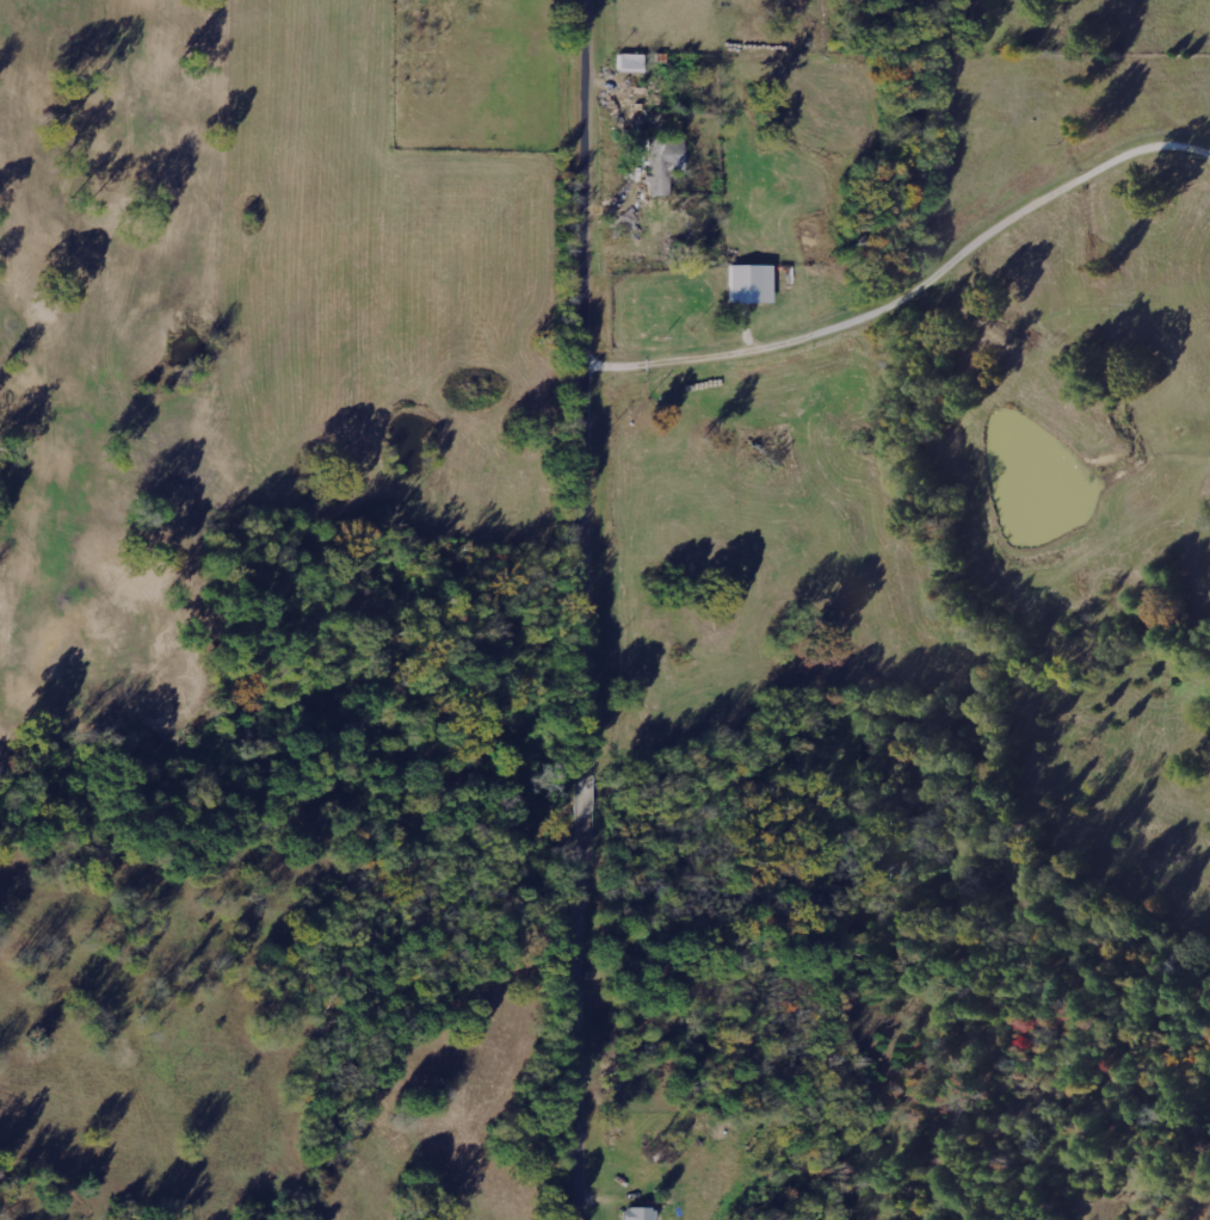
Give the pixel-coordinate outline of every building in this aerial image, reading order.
[(644,54),(617,53),(617,70),(644,70),(644,54)] [(646,137),(647,195),(669,195),(669,173),(685,173),(684,137),(646,137)] [(773,303),(773,265),(730,264),(730,302),(773,303)] [(653,1207),(628,1207),(627,1219),(653,1219),(653,1207)]
